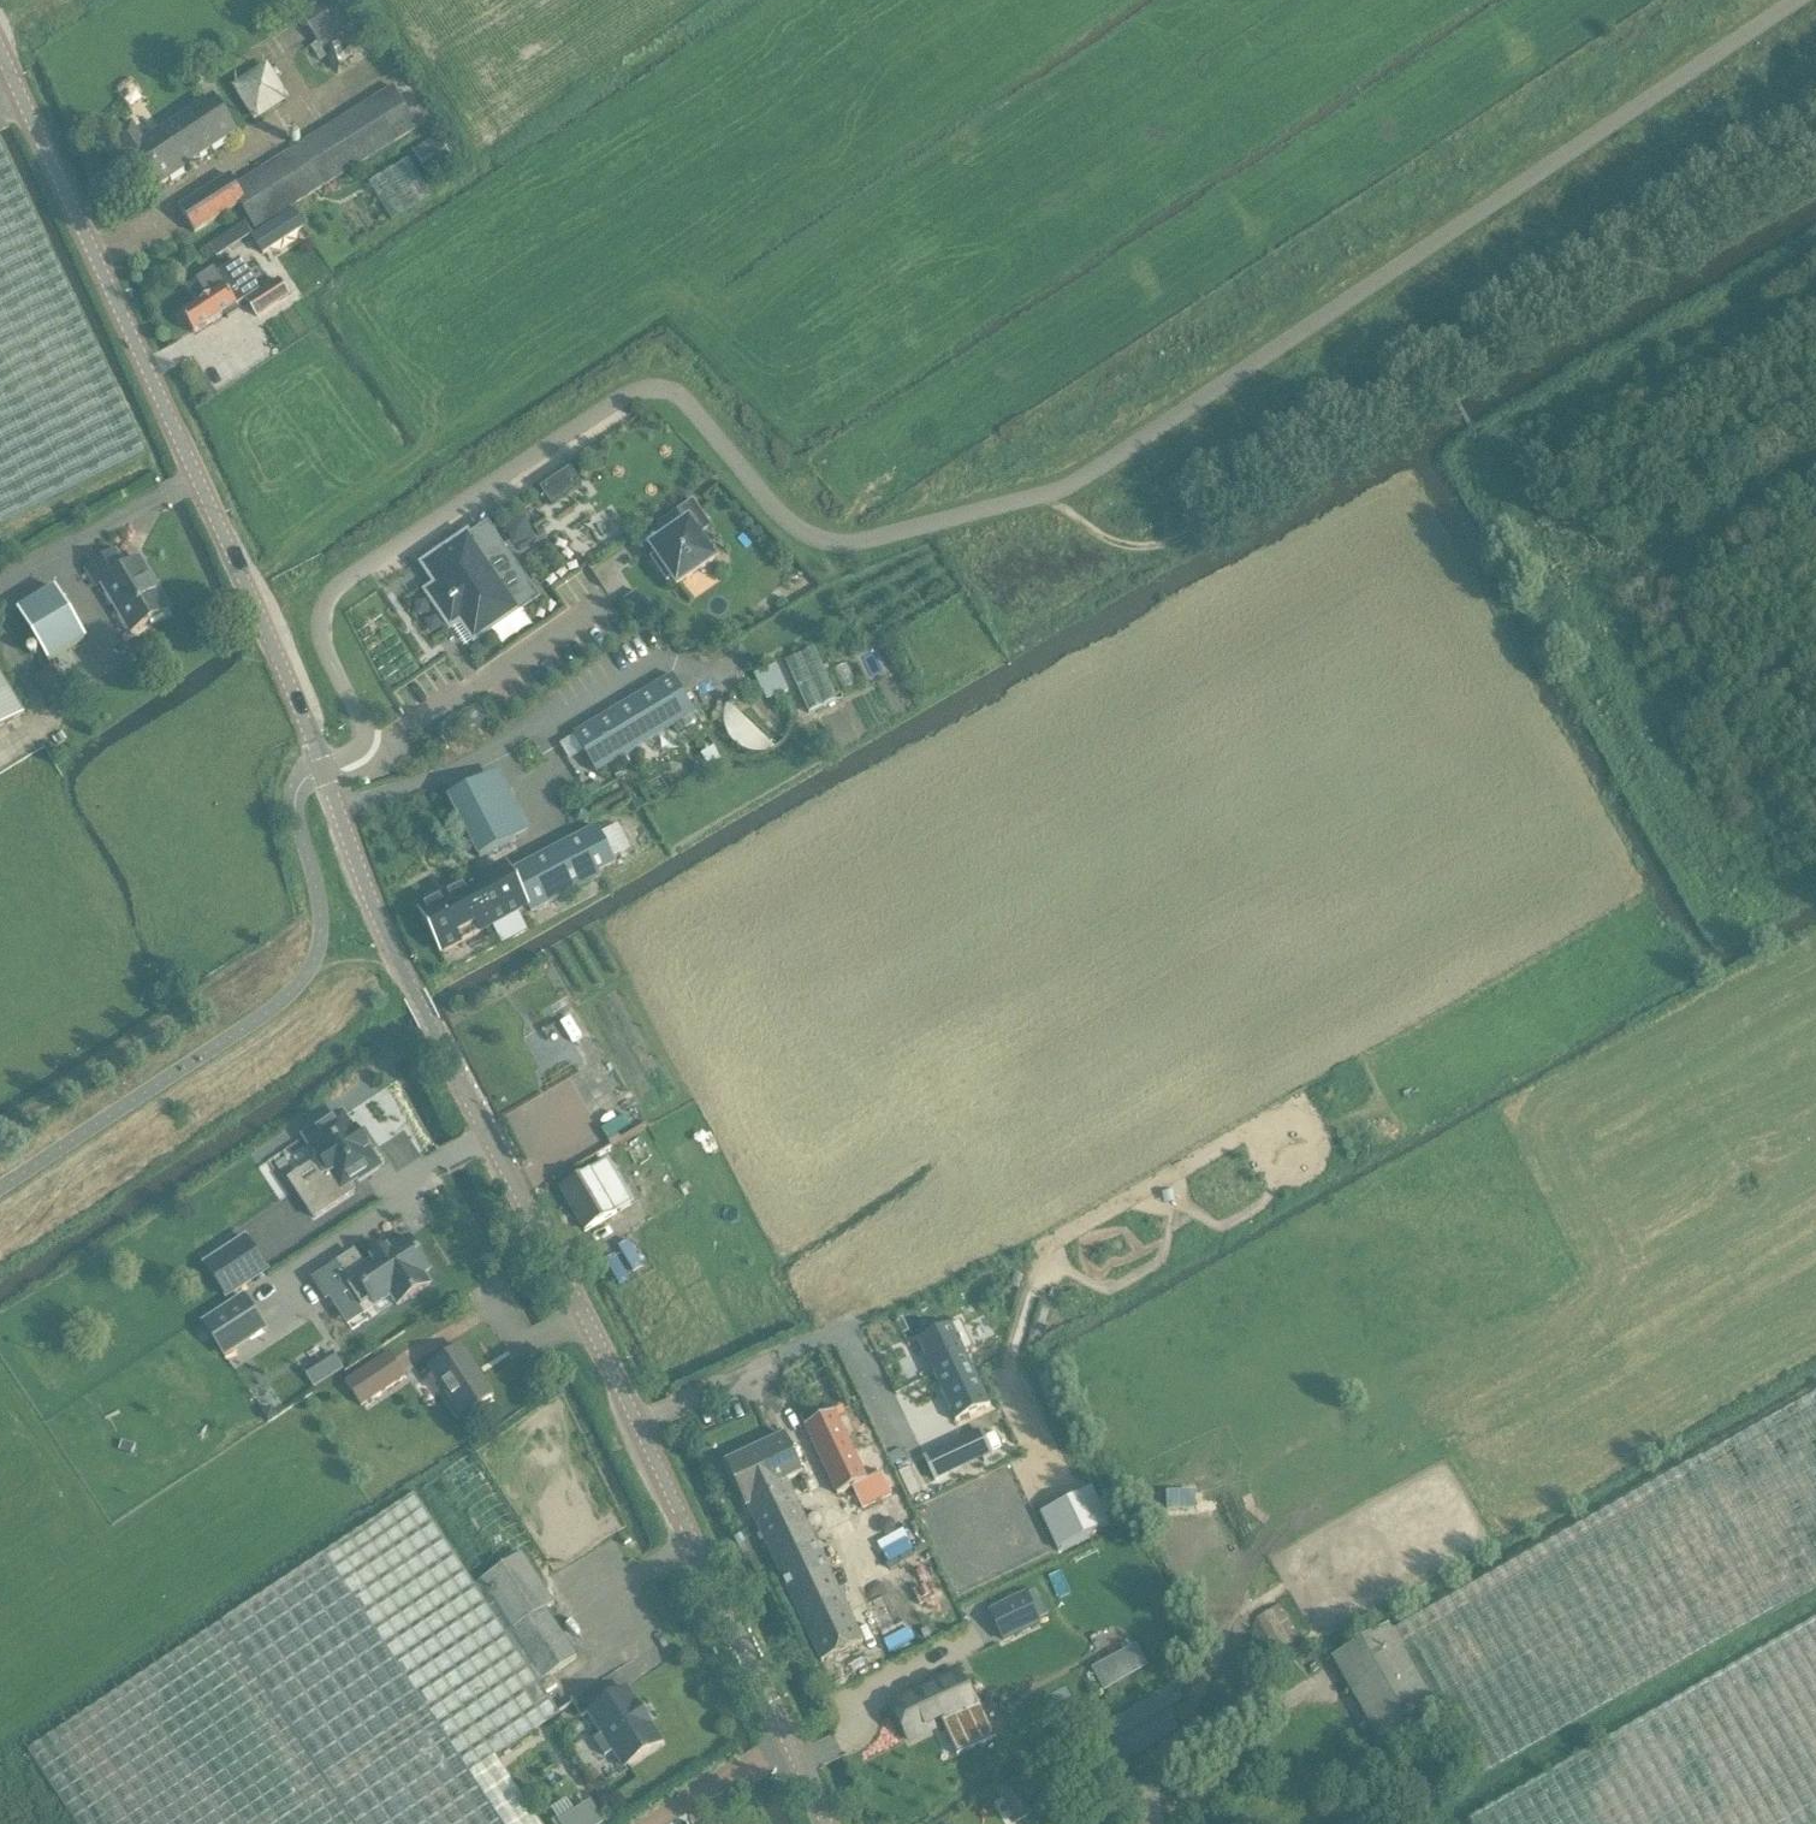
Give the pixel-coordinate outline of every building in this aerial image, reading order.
[(296,12),(321,49),(359,23),(368,17),(357,0),(313,0),(307,4),(296,12)] [(392,89),(236,186),(230,176),(178,209),(194,234),(240,205),(256,230),(417,130),(392,89)] [(214,100),(162,133),(185,169),(237,135),(214,100)] [(132,124),(112,137),(124,156),(123,156),(149,195),(186,171),(185,169),(162,133),(161,131),(144,142),(132,124)] [(431,182),(457,167),(438,137),(413,152),(431,182)] [(145,456),(0,147),(0,529),(145,456)] [(409,159),(369,184),(393,222),(433,197),(409,159)] [(294,212),(253,237),(263,254),(304,229),(294,212)] [(218,242),(208,248),(217,260),(226,254),(218,242)] [(207,299),(181,316),(194,335),(237,307),(245,302),(256,318),(289,297),(278,281),(261,293),(240,261),(217,276),(214,271),(197,283),(207,299)] [(551,506),(581,485),(570,469),(540,490),(551,506)] [(675,533),(652,549),(656,556),(650,560),(667,584),(673,580),(678,587),(715,561),(699,538),(712,528),(693,501),(666,520),(675,533)] [(468,537),(424,567),(439,587),(429,594),(451,626),(460,620),(474,640),(517,611),(517,610),(534,599),(500,549),(487,530),(470,541),(468,537)] [(141,558),(126,567),(116,550),(83,570),(95,590),(100,587),(130,636),(172,611),(141,558)] [(54,589),(17,611),(49,663),(85,641),(54,589)] [(775,666),(759,674),(765,687),(767,687),(773,689),(778,692),(782,696),(788,693),(775,666)] [(23,714),(0,675),(0,728),(23,714)] [(673,677),(574,736),(596,774),(695,714),(673,677)] [(783,722),(778,735),(786,738),(787,737),(789,733),(791,727),(791,725),(783,722)] [(498,774),(447,801),(479,861),(530,834),(498,774)] [(596,829),(511,875),(528,908),(530,913),(600,877),(598,873),(615,865),(596,829)] [(511,875),(506,865),(419,911),(441,953),(528,908),(511,875)] [(338,1117),(305,1138),(318,1157),(313,1160),(324,1176),(305,1189),(315,1203),(307,1208),(314,1219),(354,1193),(349,1184),(357,1178),(359,1181),(380,1167),(367,1148),(369,1147),(358,1131),(354,1133),(343,1117),(339,1119),(338,1117)] [(592,1171),(561,1189),(571,1207),(573,1206),(576,1212),(574,1214),(585,1232),(617,1214),(634,1204),(609,1161),(592,1171)] [(246,1239),(206,1265),(227,1297),(267,1271),(246,1239)] [(355,1254),(339,1264),(351,1283),(347,1286),(362,1308),(371,1302),(375,1307),(391,1297),(395,1303),(397,1306),(430,1285),(424,1275),(430,1271),(408,1239),(389,1251),(387,1249),(372,1259),(373,1262),(364,1268),(355,1254)] [(244,1297),(204,1324),(225,1356),(265,1330),(244,1297)] [(952,1325),(918,1341),(956,1423),(990,1406),(966,1354),(974,1350),(961,1322),(953,1326),(952,1325)] [(462,1349),(429,1370),(461,1418),(493,1397),(462,1349)] [(390,1353),(346,1383),(362,1407),(406,1377),(390,1353)] [(324,1380),(343,1369),(334,1354),(315,1366),(324,1380)] [(315,1366),(305,1372),(314,1387),(324,1380),(315,1366)] [(835,1412),(804,1427),(837,1496),(852,1488),(860,1506),(862,1510),(893,1496),(883,1474),(868,1481),(838,1418),(835,1412)] [(981,1432),(968,1438),(978,1460),(991,1453),(981,1432)] [(783,1437),(726,1463),(747,1507),(748,1506),(790,1486),(804,1480),(783,1437)] [(888,1456),(892,1465),(905,1458),(901,1450),(888,1456)] [(790,1486),(748,1506),(822,1663),(864,1643),(795,1497),(790,1486)] [(1026,1595),(990,1612),(1004,1641),(1040,1624),(1026,1595)] [(1275,1653),(1298,1640),(1278,1607),(1255,1619),(1275,1653)] [(1111,1659),(1092,1669),(1104,1692),(1123,1681),(1111,1659)] [(934,1685),(892,1705),(910,1742),(933,1731),(932,1729),(929,1731),(928,1727),(945,1719),(970,1750),(996,1738),(995,1735),(993,1735),(968,1683),(970,1682),(968,1679),(959,1683),(954,1671),(932,1681),(934,1685)] [(1173,1684),(1077,1743),(1100,1781),(1137,1758),(1174,1735),(1169,1708),(1183,1699),(1173,1684)] [(588,1713),(602,1735),(594,1741),(605,1758),(613,1752),(624,1768),(661,1744),(648,1724),(649,1723),(637,1705),(636,1705),(625,1689),(588,1713)] [(470,1774),(503,1823),(540,1823),(495,1757),(470,1774)] [(1014,1783),(999,1792),(1016,1821),(1031,1813),(1014,1783)]
